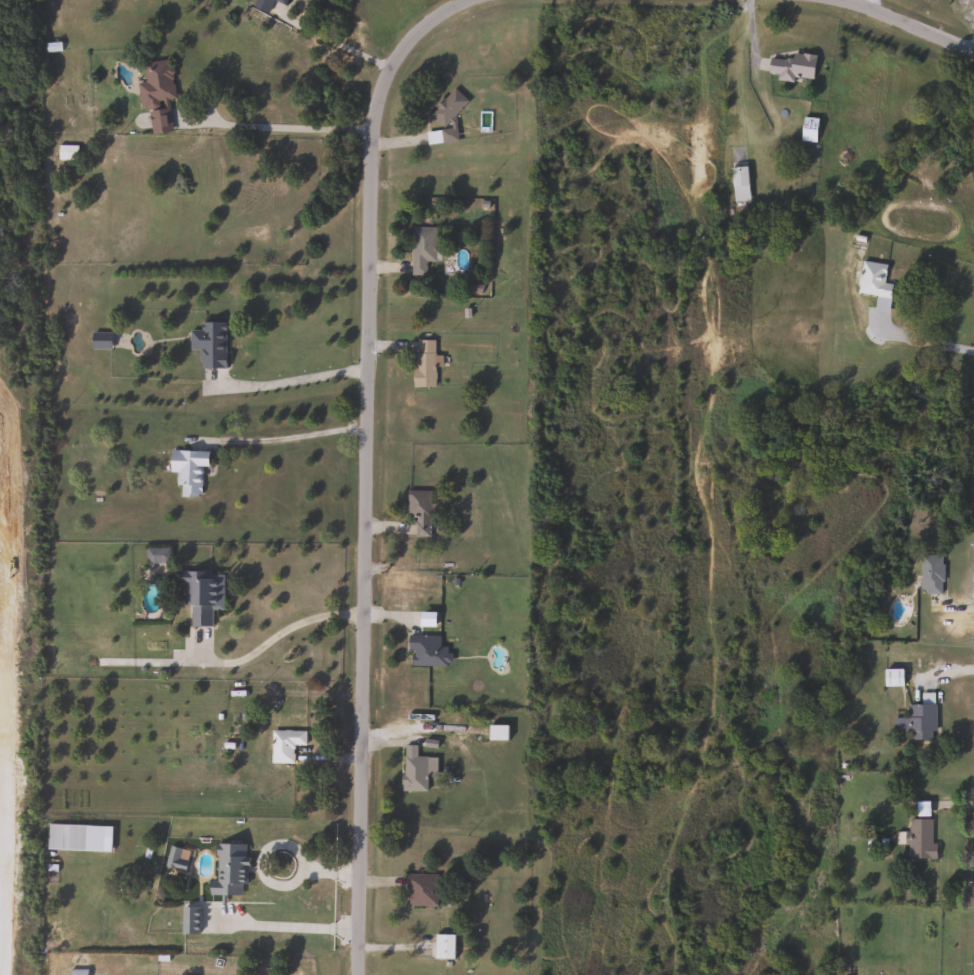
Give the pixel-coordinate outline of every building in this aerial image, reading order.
[(815,55),(811,80),(767,74),(770,57),(790,60),(791,52),(815,55)] [(168,98),(172,132),(151,134),(148,106),(139,107),(137,84),(145,83),(143,62),(170,59),(174,98),(168,98)] [(430,117),(448,87),(465,97),(447,127),(430,117)] [(815,140),(801,140),(801,118),(815,118),(815,140)] [(75,159),(57,159),(56,145),(75,145),(75,159)] [(730,166),(746,166),(746,186),(730,186),(730,166)] [(411,227),(434,227),(434,261),(424,261),(424,273),(411,273),(411,227)] [(884,283),(890,283),(890,296),(859,296),(859,262),(884,262),(884,283)] [(225,322),(225,368),(201,368),(201,350),(189,350),(189,330),(200,330),(200,322),(225,322)] [(109,332),(109,349),(90,349),(90,332),(109,332)] [(434,386),(414,386),(414,340),(434,340),(434,386)] [(208,450),(208,466),(200,466),(200,497),(179,496),(180,472),(169,472),(169,450),(208,450)] [(407,516),(407,490),(432,490),(431,536),(415,536),(415,516),(407,516)] [(167,547),(167,561),(145,561),(145,547),(167,547)] [(941,593),(919,593),(919,554),(941,554),(941,593)] [(523,557),(523,571),(514,571),(514,557),(523,557)] [(222,571),(222,609),(211,609),(211,626),(189,625),(189,604),(182,604),(182,571),(222,571)] [(439,647),(450,647),(450,665),(407,665),(407,635),(439,635),(439,647)] [(883,668),(901,668),(901,685),(883,685),(883,668)] [(934,703),(934,739),(908,739),(908,703),(934,703)] [(488,740),(488,725),(506,725),(505,740),(488,740)] [(293,763),(271,763),(271,730),(304,730),(304,745),(293,745),(293,763)] [(426,756),(426,791),(402,791),(402,745),(416,745),(416,756),(426,756)] [(934,818),(933,858),(908,858),(908,818),(934,818)] [(45,849),(46,824),(102,825),(102,851),(45,849)] [(246,843),(246,885),(241,885),(242,894),(209,894),(209,880),(217,880),(216,843),(246,843)] [(188,850),(184,872),(164,867),(169,845),(188,850)] [(437,906),(405,906),(405,874),(437,874),(437,906)] [(181,933),(181,906),(198,906),(198,933),(181,933)] [(434,934),(453,934),(453,958),(434,958),(434,934)]
